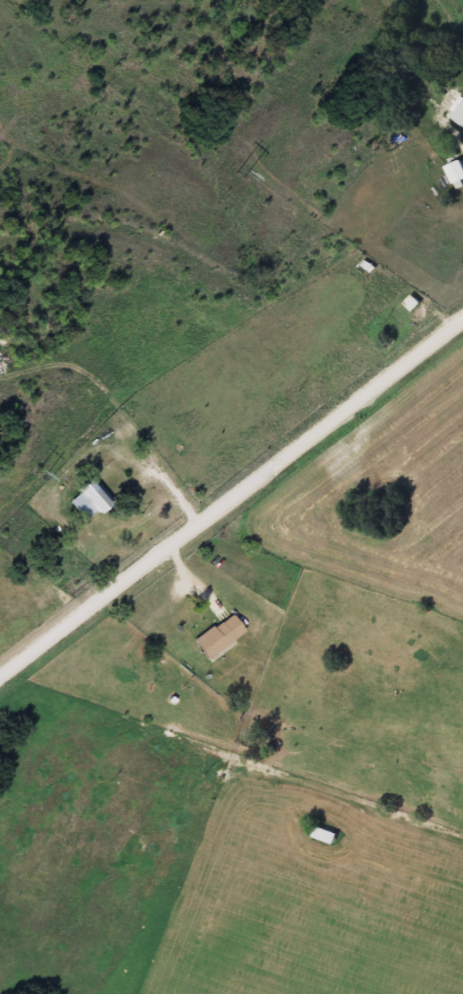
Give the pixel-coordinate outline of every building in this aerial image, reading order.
[(448,118),(462,97),(462,128),(448,118)] [(457,159),(462,171),(462,179),(451,185),(442,167),(457,159)] [(74,496),(71,484),(89,479),(97,510),(74,516),(69,497),(74,496)] [(240,631),(203,659),(189,641),(226,613),(240,631)] [(327,832),(324,837),(314,833),(316,828),(327,832)]
